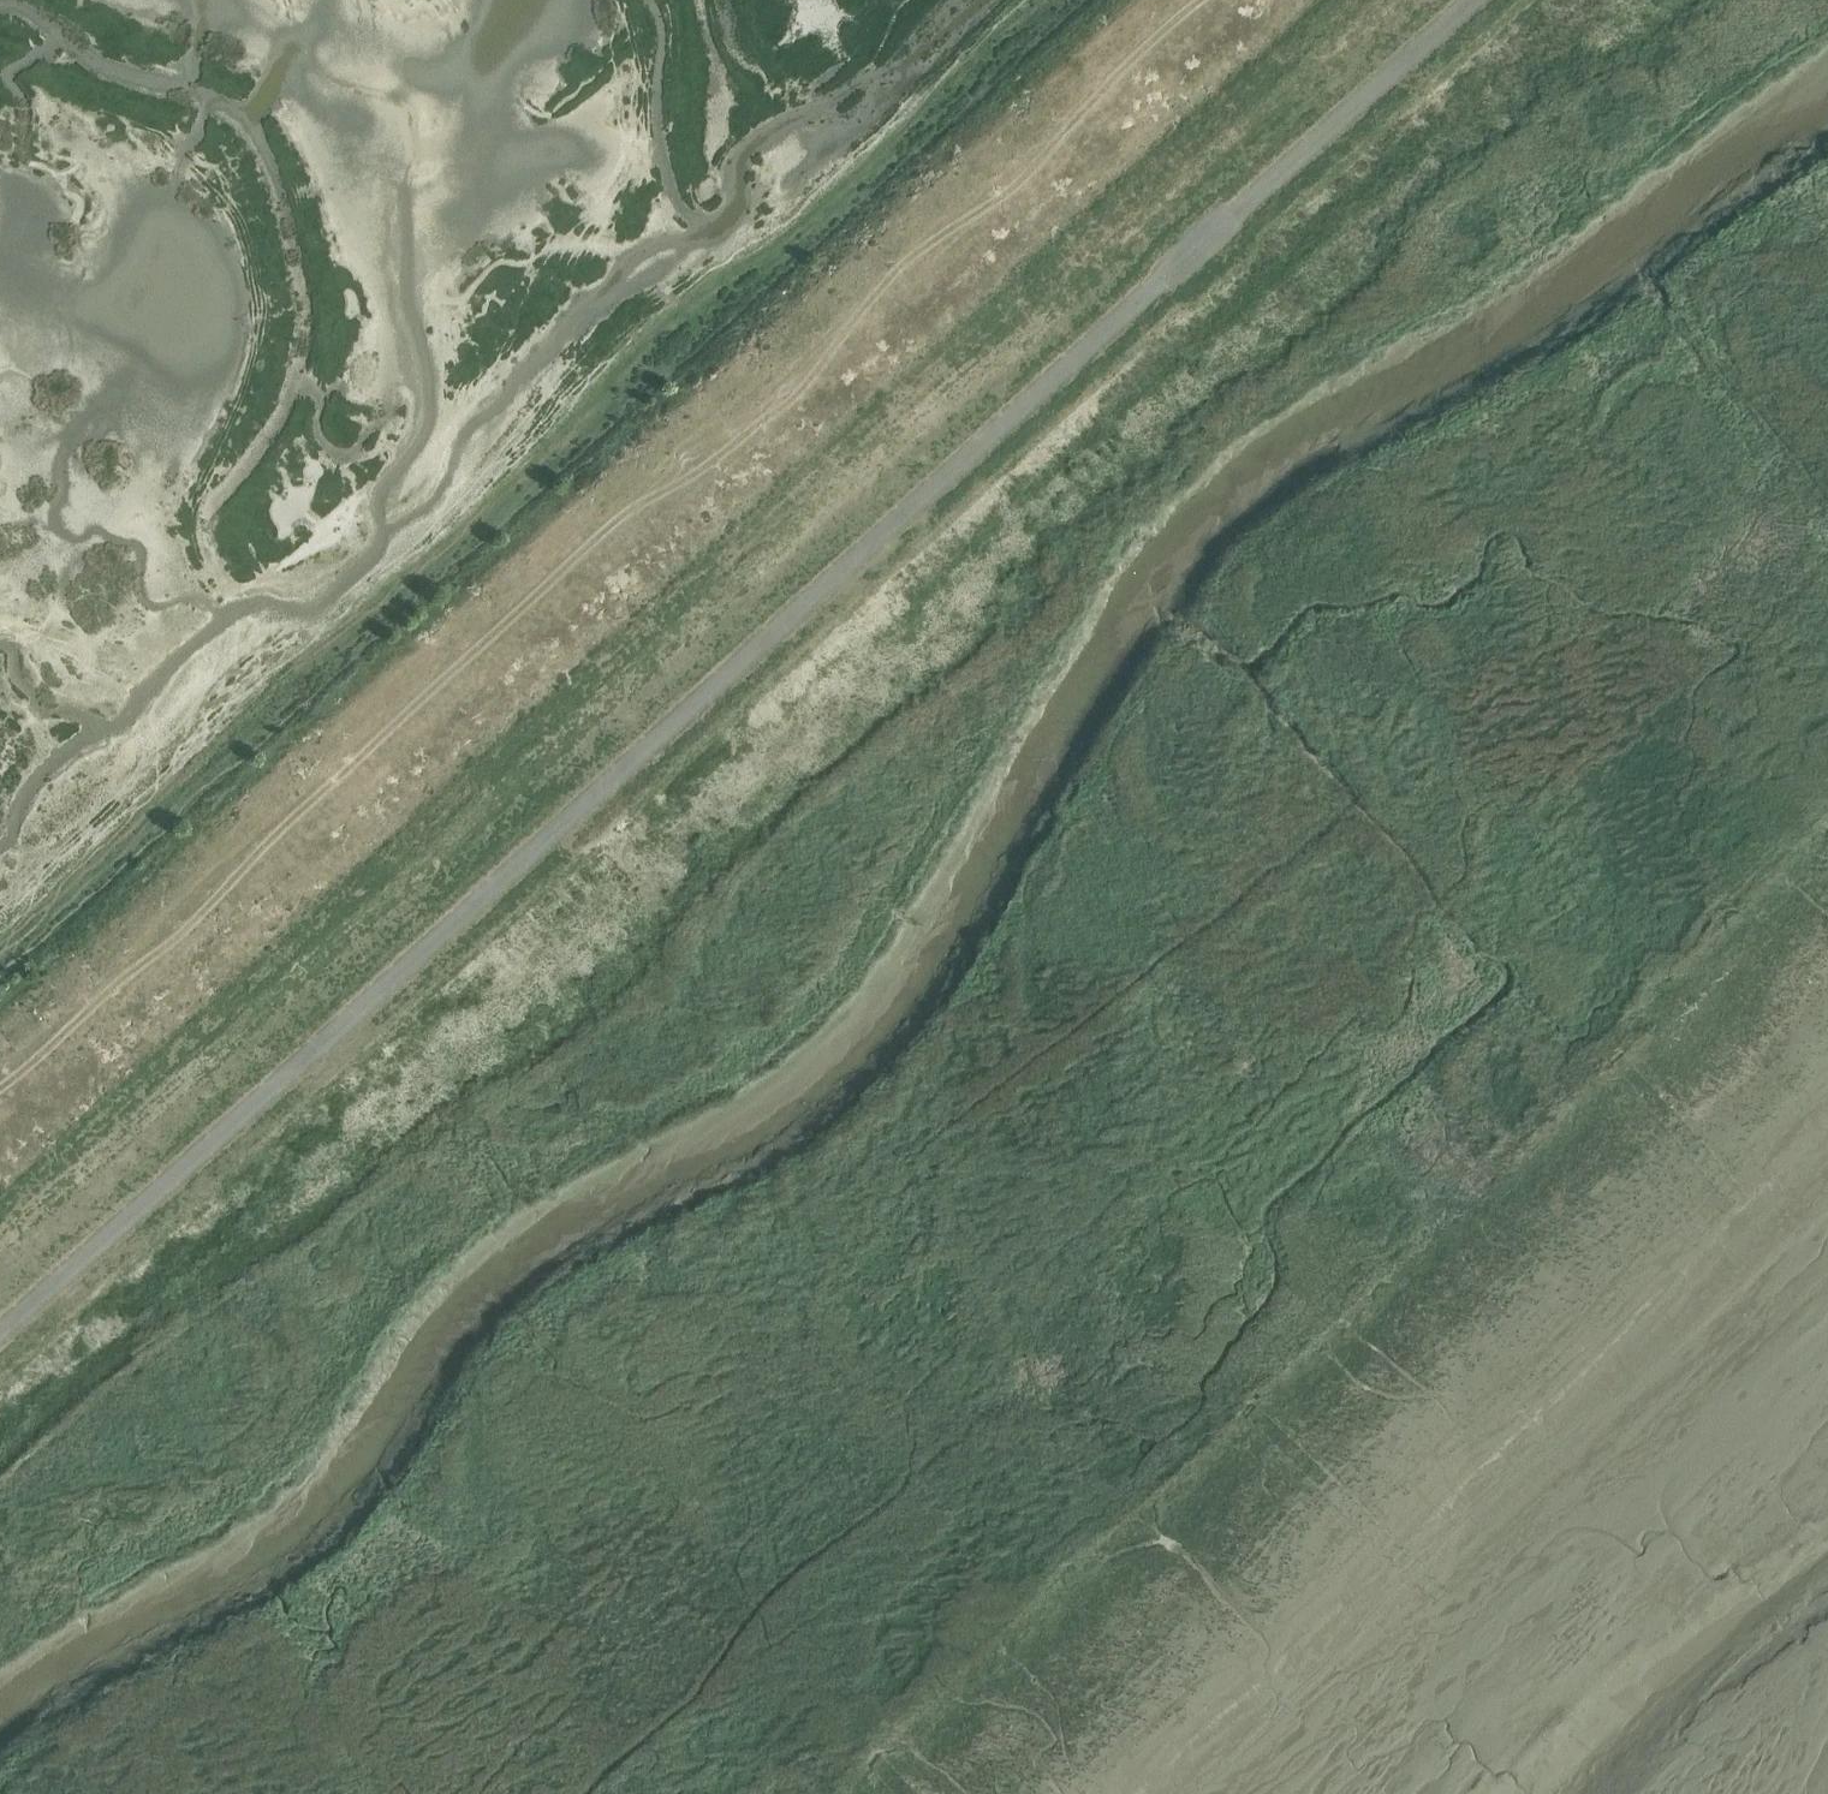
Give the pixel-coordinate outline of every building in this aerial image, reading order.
[(800,12),(805,27),(822,22),(818,7),(800,12)]
